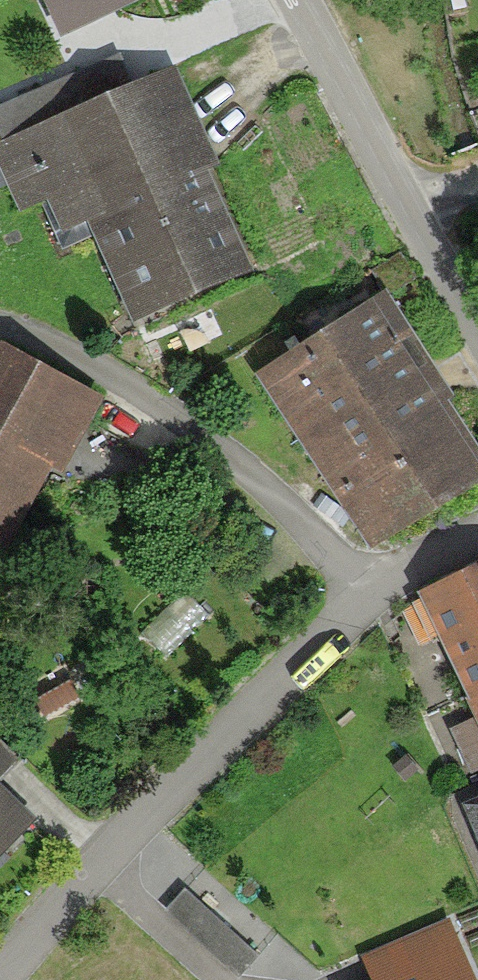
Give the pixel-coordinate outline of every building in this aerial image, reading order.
[(59,43),(83,32),(149,0),(38,0),(59,43)] [(3,143),(137,88),(123,56),(0,107),(0,136),(3,143)] [(0,145),(0,168),(21,214),(43,205),(64,252),(91,239),(135,330),(257,277),(206,175),(219,169),(177,72),(137,88),(3,143),(0,145)] [(386,296),(257,379),(369,556),(477,491),(477,451),(449,405),(456,401),(444,383),(386,296)] [(0,348),(0,549),(7,553),(51,472),(63,478),(104,404),(0,348)] [(477,778),(477,573),(420,598),(474,722),(451,732),(472,780),(477,778)] [(18,761),(0,744),(0,780),(18,761)] [(39,826),(2,790),(0,788),(0,867),(39,826)] [(462,808),(477,846),(477,802),(462,808)] [(258,958),(186,895),(167,916),(239,979),(258,958)] [(449,923),(361,960),(370,979),(474,979),(449,923)]
